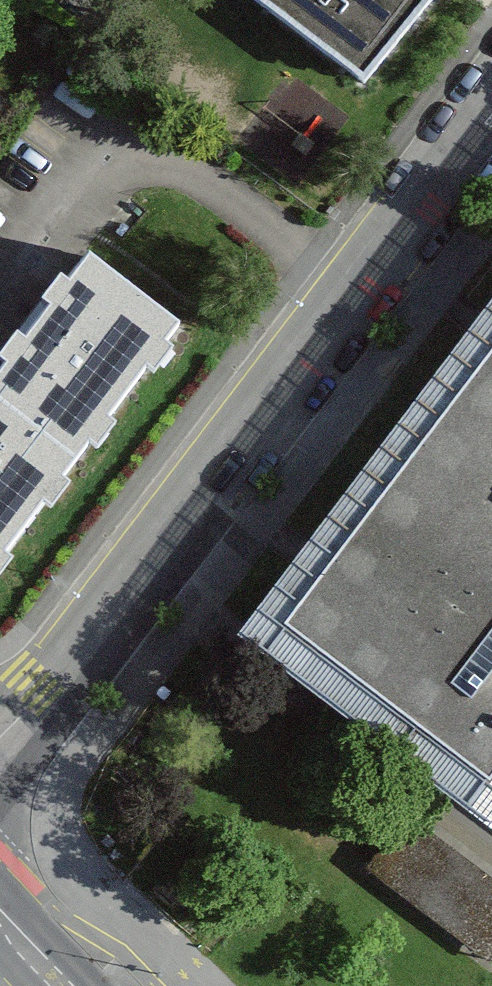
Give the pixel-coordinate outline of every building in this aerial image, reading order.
[(363,82),(429,0),(255,0),(363,82)] [(102,248),(0,385),(0,392),(92,463),(200,324),(102,248)] [(327,576),(290,625),(488,775),(491,769),(491,359),(327,576)] [(0,392),(0,581),(92,463),(0,392)]
